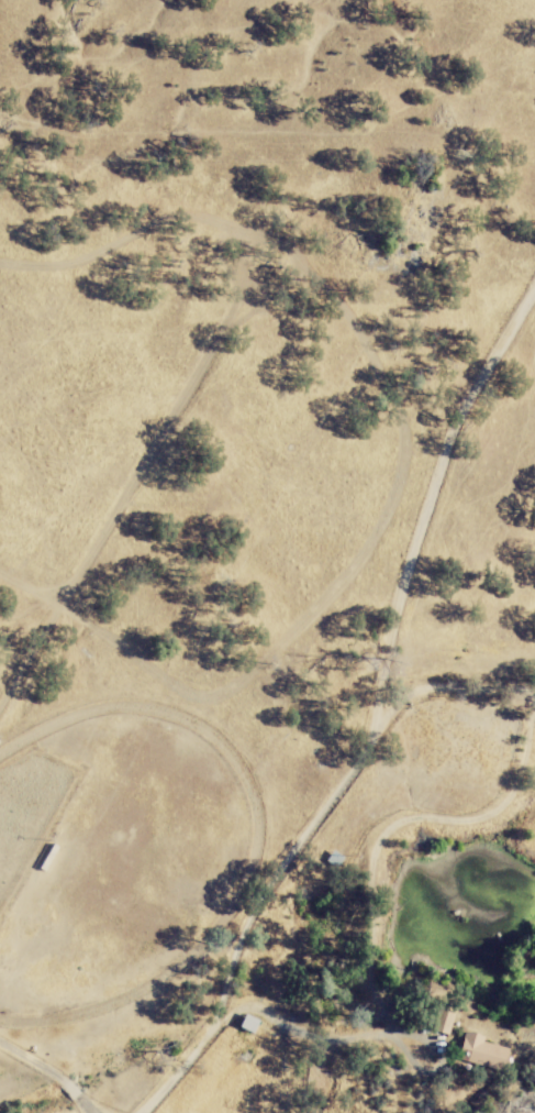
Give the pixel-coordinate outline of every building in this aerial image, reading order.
[(328,865),(339,872),(347,858),(336,852),(328,865)] [(261,1021),(247,1015),(241,1030),(255,1035),(261,1021)] [(486,1043),(487,1037),(467,1032),(460,1061),(505,1071),(511,1049),(486,1043)]
